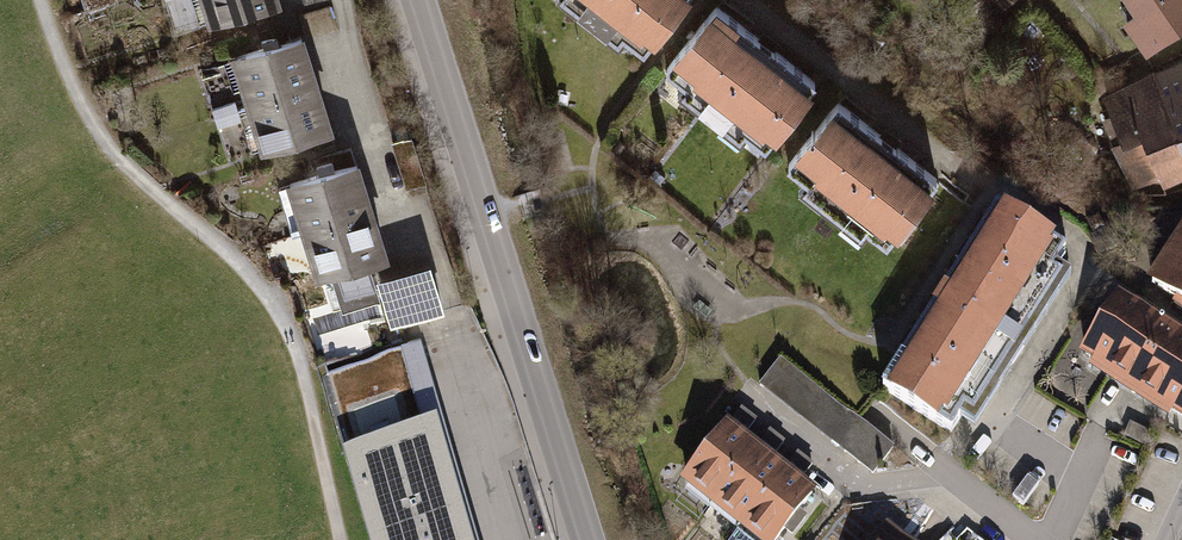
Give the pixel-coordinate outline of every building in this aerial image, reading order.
[(204,33),(276,8),(274,0),(193,0),(204,33)] [(581,2),(569,17),(598,41),(610,26),(643,53),(686,0),(578,0),(581,2)] [(1001,13),(1015,0),(989,0),(1001,13)] [(1134,6),(1123,14),(1144,44),(1181,17),(1181,0),(1129,0),(1134,6)] [(814,88),(717,9),(667,70),(702,98),(689,113),(719,137),(731,122),(764,149),(814,88)] [(297,41),(225,65),(258,163),(330,139),(297,41)] [(1096,94),(1135,185),(1159,175),(1163,185),(1181,177),(1181,58),(1096,94)] [(936,184),(839,105),(789,166),(824,194),(812,209),(841,233),(854,218),(886,244),(936,184)] [(312,180),(278,191),(308,281),(322,276),(335,316),(374,303),(361,263),(385,255),(354,165),(331,173),(329,167),(309,173),(312,180)] [(1070,246),(1002,203),(879,392),(947,436),(961,415),(975,424),(1069,279),(1055,270),(1070,246)] [(1150,289),(1181,307),(1181,234),(1150,289)] [(428,267),(378,281),(390,323),(440,310),(428,267)] [(1116,300),(1074,366),(1179,433),(1181,428),(1181,342),(1116,300)] [(417,351),(326,378),(374,539),(474,539),(417,351)] [(778,362),(757,388),(870,479),(891,452),(778,362)] [(722,424),(673,487),(742,539),(783,539),(816,497),(797,483),(812,464),(795,451),(781,470),(768,460),(782,442),(765,429),(751,447),(740,438),(755,420),(739,408),(724,426),(722,424)] [(886,529),(877,539),(900,539),(886,529)]
